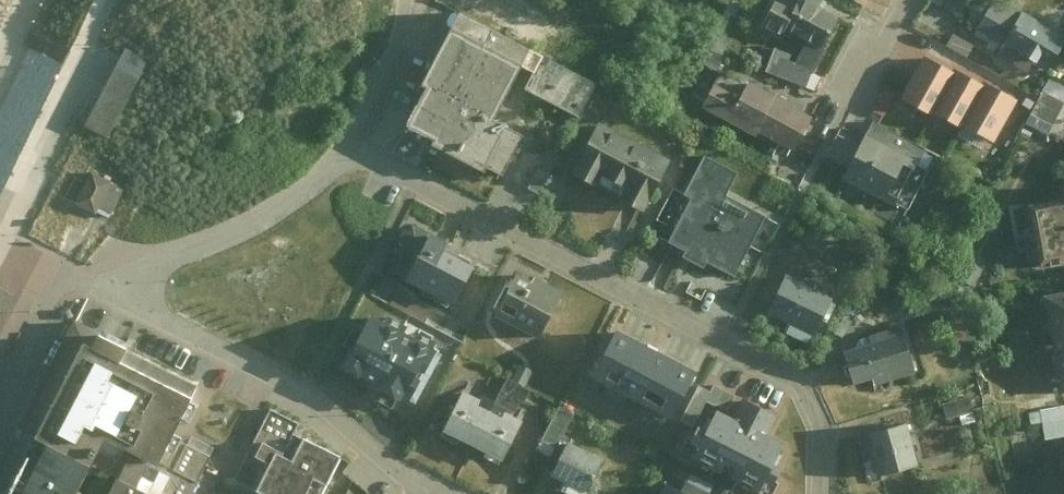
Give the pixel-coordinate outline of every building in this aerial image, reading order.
[(776,0),(771,0),(759,23),(792,40),(786,53),(773,47),(765,65),(805,84),(840,15),(810,0),(797,0),(793,8),(776,0)] [(958,15),(966,0),(931,0),(958,15)] [(976,27),(979,29),(991,8),(989,7),(972,11),(976,27)] [(991,8),(979,29),(977,33),(1000,47),(1014,22),(991,8)] [(430,151),(482,178),(489,164),(503,172),(523,134),(492,118),(520,64),(534,71),(543,54),(456,9),(417,84),(425,88),(405,127),(434,142),(430,151)] [(1000,47),(1049,76),(1063,51),(1063,36),(1021,11),(1014,22),(1000,47)] [(91,113),(115,126),(154,52),(131,40),(91,113)] [(543,54),(534,71),(525,88),(579,116),(597,82),(543,54)] [(933,114),(934,111),(956,72),(925,55),(902,96),(933,114)] [(986,85),(958,70),(956,72),(934,111),(963,127),(964,124),(986,85)] [(717,85),(707,103),(756,129),(759,124),(775,95),(751,82),(743,98),(717,85)] [(986,85),(964,124),(994,141),(1018,98),(988,82),(986,85)] [(877,108),(888,113),(898,90),(887,85),(877,108)] [(775,95),(759,124),(794,143),(809,114),(793,106),(795,102),(776,92),(775,95)] [(939,156),(873,120),(859,145),(847,166),(842,176),(908,212),(939,156)] [(672,159),(600,122),(574,173),(646,210),(672,159)] [(859,145),(840,134),(828,156),(847,166),(859,145)] [(549,149),(528,187),(539,193),(560,154),(549,149)] [(736,171),(705,155),(686,191),(693,194),(669,240),(687,250),(684,255),(705,266),(707,261),(736,275),(769,212),(727,189),(736,171)] [(112,210),(124,187),(92,171),(76,202),(96,212),(100,204),(112,210)] [(1028,208),(1039,268),(1063,263),(1063,202),(1028,208)] [(454,302),(474,264),(445,249),(448,242),(414,224),(390,269),(454,302)] [(539,338),(564,291),(534,275),(532,280),(518,273),(496,316),(539,338)] [(787,274),(768,312),(811,334),(831,297),(787,274)] [(1042,295),(1063,396),(1063,395),(1063,290),(1042,295)] [(413,404),(444,352),(432,345),(436,338),(416,326),(411,334),(373,311),(342,364),(378,385),(372,395),(392,407),(399,395),(413,404)] [(77,319),(23,431),(88,463),(117,477),(108,493),(205,493),(193,488),(211,452),(175,435),(202,379),(77,319)] [(617,328),(593,373),(673,415),(697,370),(617,328)] [(902,330),(842,349),(853,383),(871,377),(873,385),(916,371),(902,330)] [(442,430),(504,460),(524,420),(513,414),(520,399),(525,402),(531,389),(506,377),(494,402),(464,387),(442,430)] [(744,395),(733,414),(715,404),(694,443),(765,482),(786,443),(770,434),(780,415),(744,395)] [(540,448),(555,455),(576,410),(561,403),(540,448)] [(1034,422),(1045,420),(1048,437),(1063,435),(1063,404),(1032,409),(1034,422)] [(344,457),(293,432),(299,421),(270,407),(235,479),(267,493),(325,493),(344,457)] [(918,464),(906,422),(868,433),(880,475),(918,464)] [(88,463),(23,431),(4,463),(0,471),(0,493),(72,493),(88,463)] [(551,473),(585,491),(602,457),(568,440),(551,473)] [(667,481),(660,493),(692,493),(667,481)]
